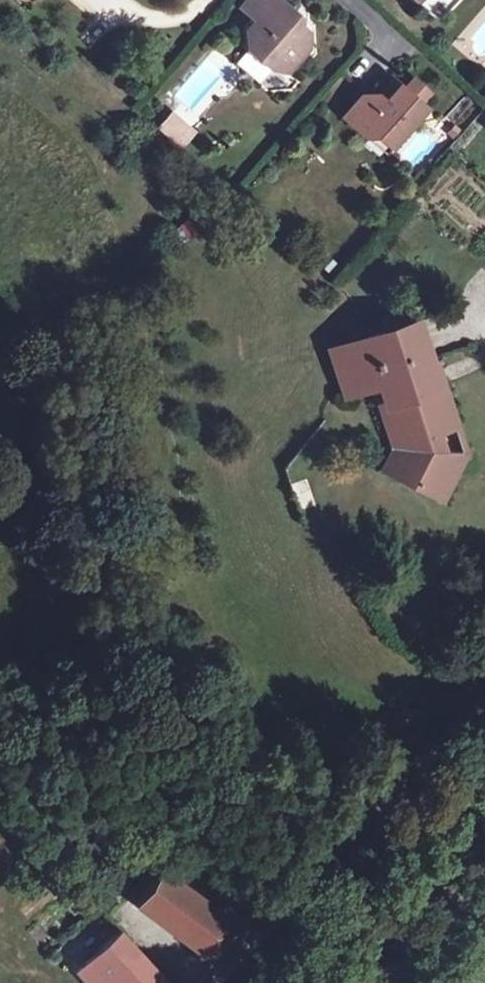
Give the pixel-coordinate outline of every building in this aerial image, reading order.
[(242,6),(252,15),(264,0),(247,0),(242,6)] [(248,28),(249,46),(272,67),(277,63),(282,56),(293,65),(308,48),(307,29),(288,13),(288,6),(281,0),(264,0),(252,15),(257,19),(248,28)] [(282,56),(277,63),(287,72),(293,65),(282,56)] [(393,80),(379,96),(386,102),(400,85),(393,80)] [(405,90),(421,103),(429,93),(413,80),(405,90)] [(361,97),(344,117),(366,137),(368,136),(380,136),(382,134),(394,145),(426,108),(421,103),(405,90),(400,85),(386,102),(379,96),(378,95),(361,97)] [(172,113),(168,118),(178,127),(182,122),(172,113)] [(168,118),(160,126),(181,145),(193,131),(182,122),(178,127),(168,118)] [(454,125),(447,133),(452,138),(459,130),(454,125)] [(368,136),(366,137),(386,154),(394,145),(382,134),(380,136),(368,136)] [(208,225),(197,211),(179,225),(189,239),(208,225)] [(332,264),(325,257),(320,265),(326,270),(332,264)] [(381,333),(408,324),(404,311),(376,320),(381,333)] [(381,333),(332,350),(346,392),(375,384),(381,382),(395,423),(389,426),(396,447),(386,469),(442,496),(463,453),(444,451),(440,435),(456,428),(441,384),(437,386),(416,321),(408,324),(381,333)] [(381,382),(375,384),(389,426),(395,423),(381,382)] [(314,504),(305,478),(290,483),(298,509),(314,504)] [(176,878),(149,912),(213,962),(238,926),(176,878)] [(78,970),(90,982),(123,982),(124,982),(126,982),(168,982),(121,931),(78,970)]
